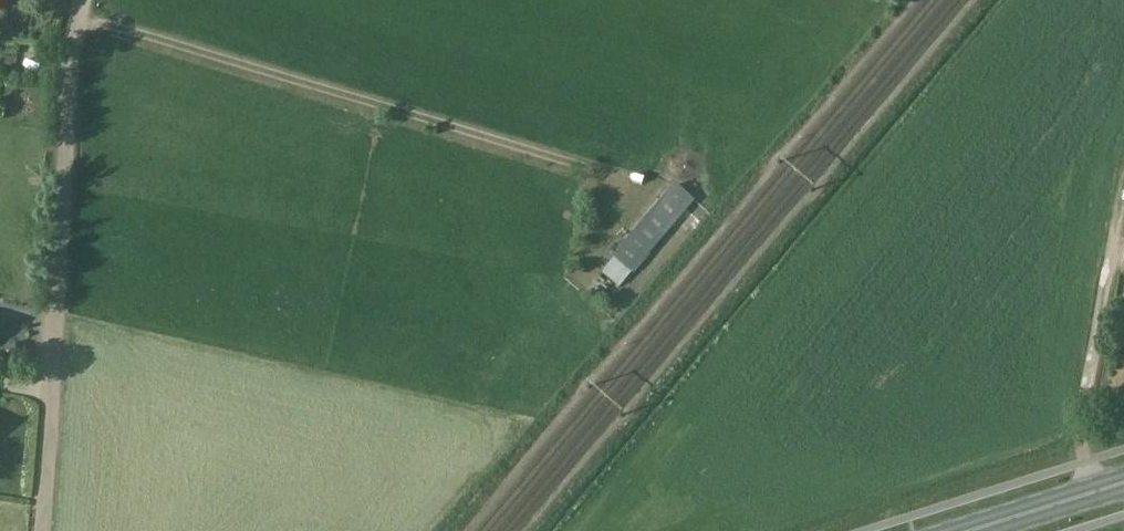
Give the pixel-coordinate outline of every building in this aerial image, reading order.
[(663,237),(627,207),(598,241),(633,271),(663,237)]
